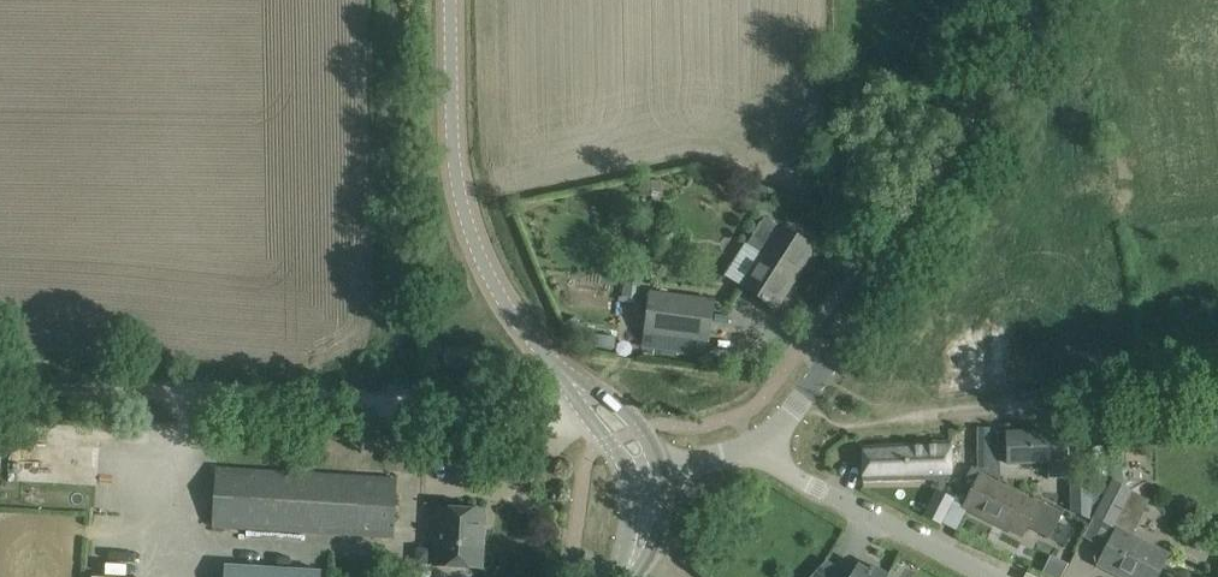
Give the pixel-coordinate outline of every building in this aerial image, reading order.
[(639,181),(638,197),(661,198),(662,183),(639,181)] [(762,253),(742,285),(775,307),(814,248),(765,218),(748,244),(762,253)] [(635,300),(639,275),(626,273),(622,298),(635,300)] [(645,333),(709,342),(714,301),(650,292),(645,333)] [(1008,464),(1048,462),(1048,478),(1070,477),(1068,440),(1048,441),(1048,432),(1007,434),(1008,464)] [(948,442),(861,447),(863,481),(938,479),(938,484),(922,515),(940,524),(953,497),(943,492),(946,485),(945,479),(951,479),(950,475),(948,442)] [(953,497),(951,501),(956,503),(964,507),(1021,536),(1027,524),(1049,535),(1048,537),(1049,538),(1062,512),(1038,500),(1036,504),(980,476),(982,471),(976,468),(969,465),(953,497)] [(213,527),(393,538),(396,479),(313,474),(313,467),(300,466),(300,473),(216,468),(213,527)] [(1070,481),(1070,512),(1091,522),(1091,481),(1070,481)] [(1094,517),(1117,528),(1116,529),(1109,544),(1107,547),(1103,545),(1100,546),(1094,556),(1095,560),(1099,563),(1098,565),(1121,576),(1157,576),(1160,570),(1168,554),(1133,536),(1150,500),(1112,481),(1094,517)] [(435,566),(481,569),(484,511),(438,508),(435,566)] [(888,575),(871,565),(868,570),(858,564),(850,576),(887,576),(888,575)] [(322,571),(226,565),(225,576),(322,576),(322,571)]
